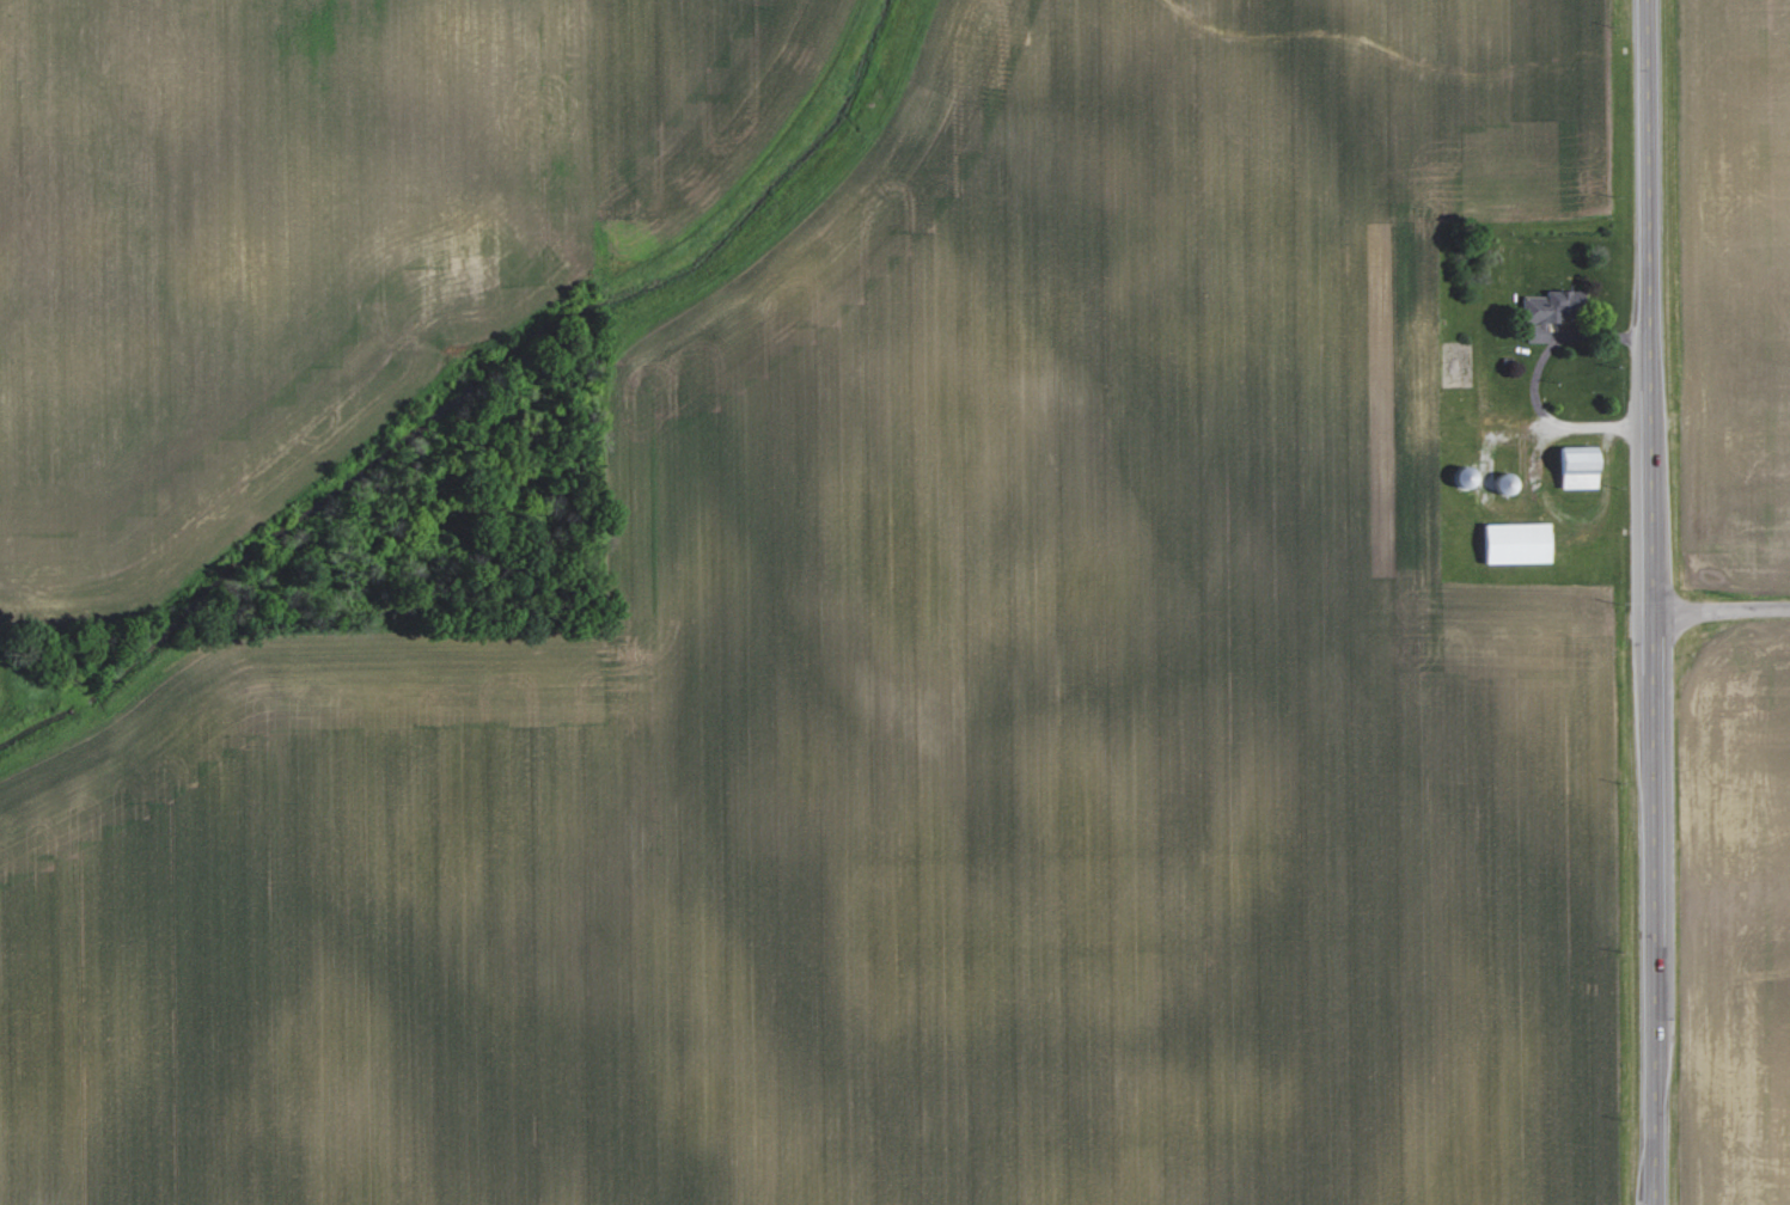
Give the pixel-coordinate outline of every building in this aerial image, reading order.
[(1547,342),(1546,322),(1560,322),(1560,310),(1580,309),(1580,289),(1544,290),(1544,296),(1523,296),(1524,342),(1547,342)] [(1595,488),(1595,446),(1558,446),(1559,488),(1595,488)] [(1548,522),(1482,524),(1483,564),(1549,562),(1548,522)]
